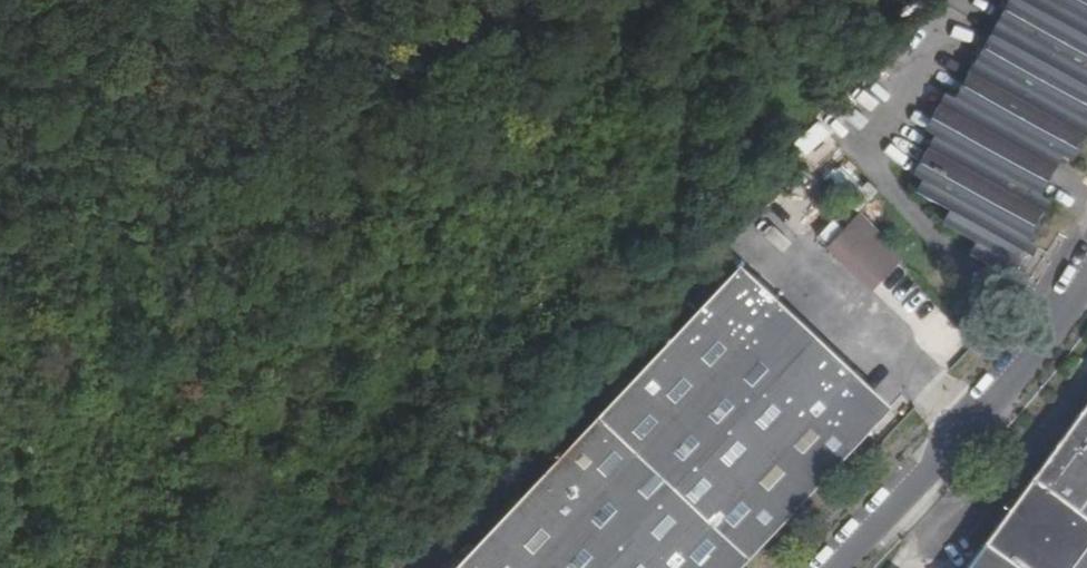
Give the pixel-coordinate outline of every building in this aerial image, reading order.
[(1040,0),(1013,0),(913,177),(922,183),(917,193),(950,213),(942,224),(975,243),(968,254),(1003,275),(1086,121),(1086,26),(1040,0)] [(1086,26),(1086,0),(1040,0),(1086,26)] [(835,168),(825,181),(843,196),(854,183),(835,168)] [(867,295),(896,267),(853,221),(837,238),(827,228),(812,243),(823,254),(867,295)] [(772,298),(746,273),(737,283),(763,307),(772,298)] [(730,277),(458,567),(735,567),(879,415),(763,307),(737,283),(730,277)] [(974,553),(963,567),(1086,567),(1086,398),(974,553)] [(974,553),(958,541),(941,563),(948,567),(963,567),(974,553)]
